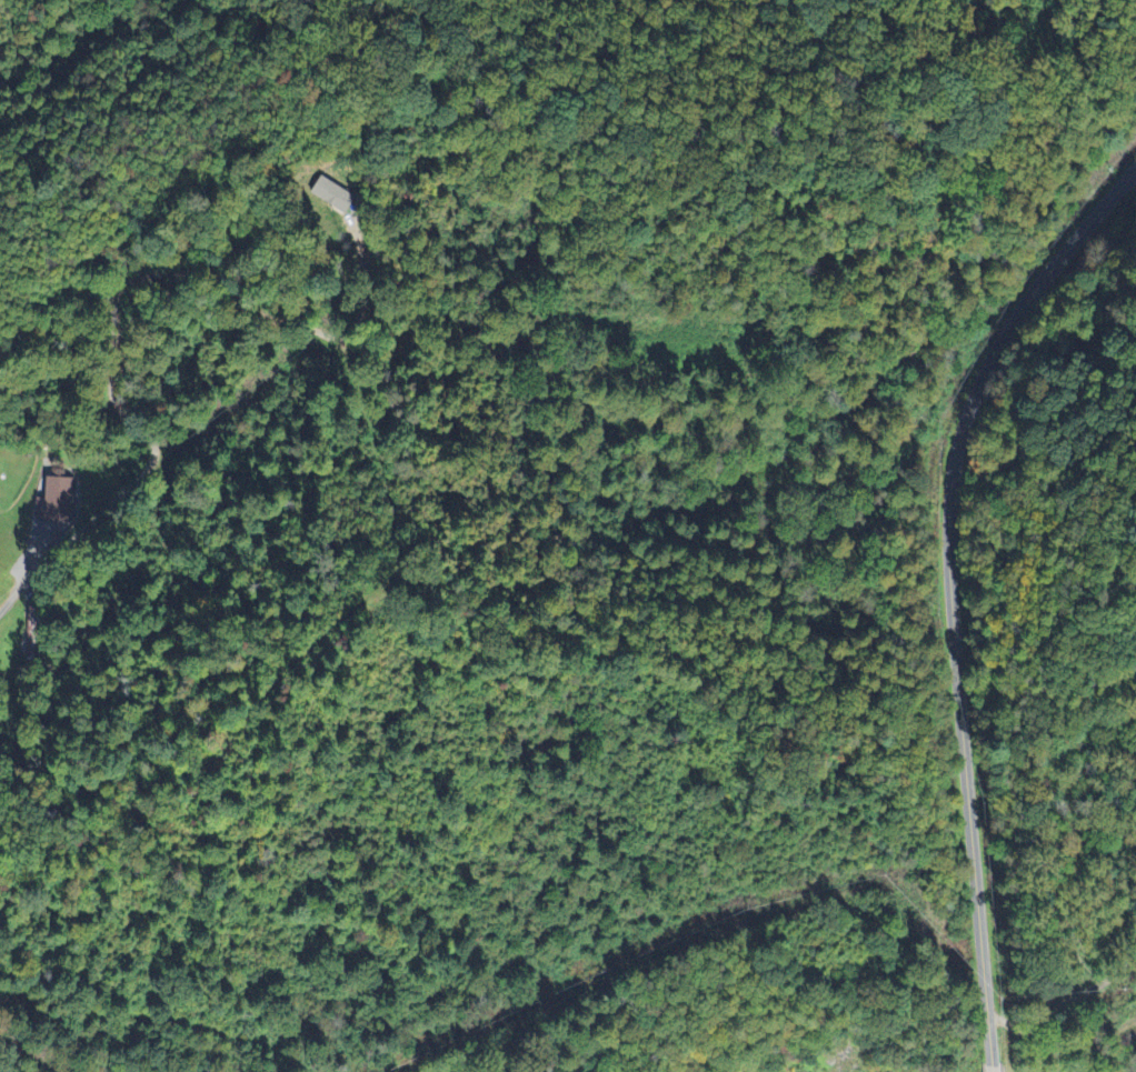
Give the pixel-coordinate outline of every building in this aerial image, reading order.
[(359,198),(320,177),(310,196),(349,217),(359,198)]
